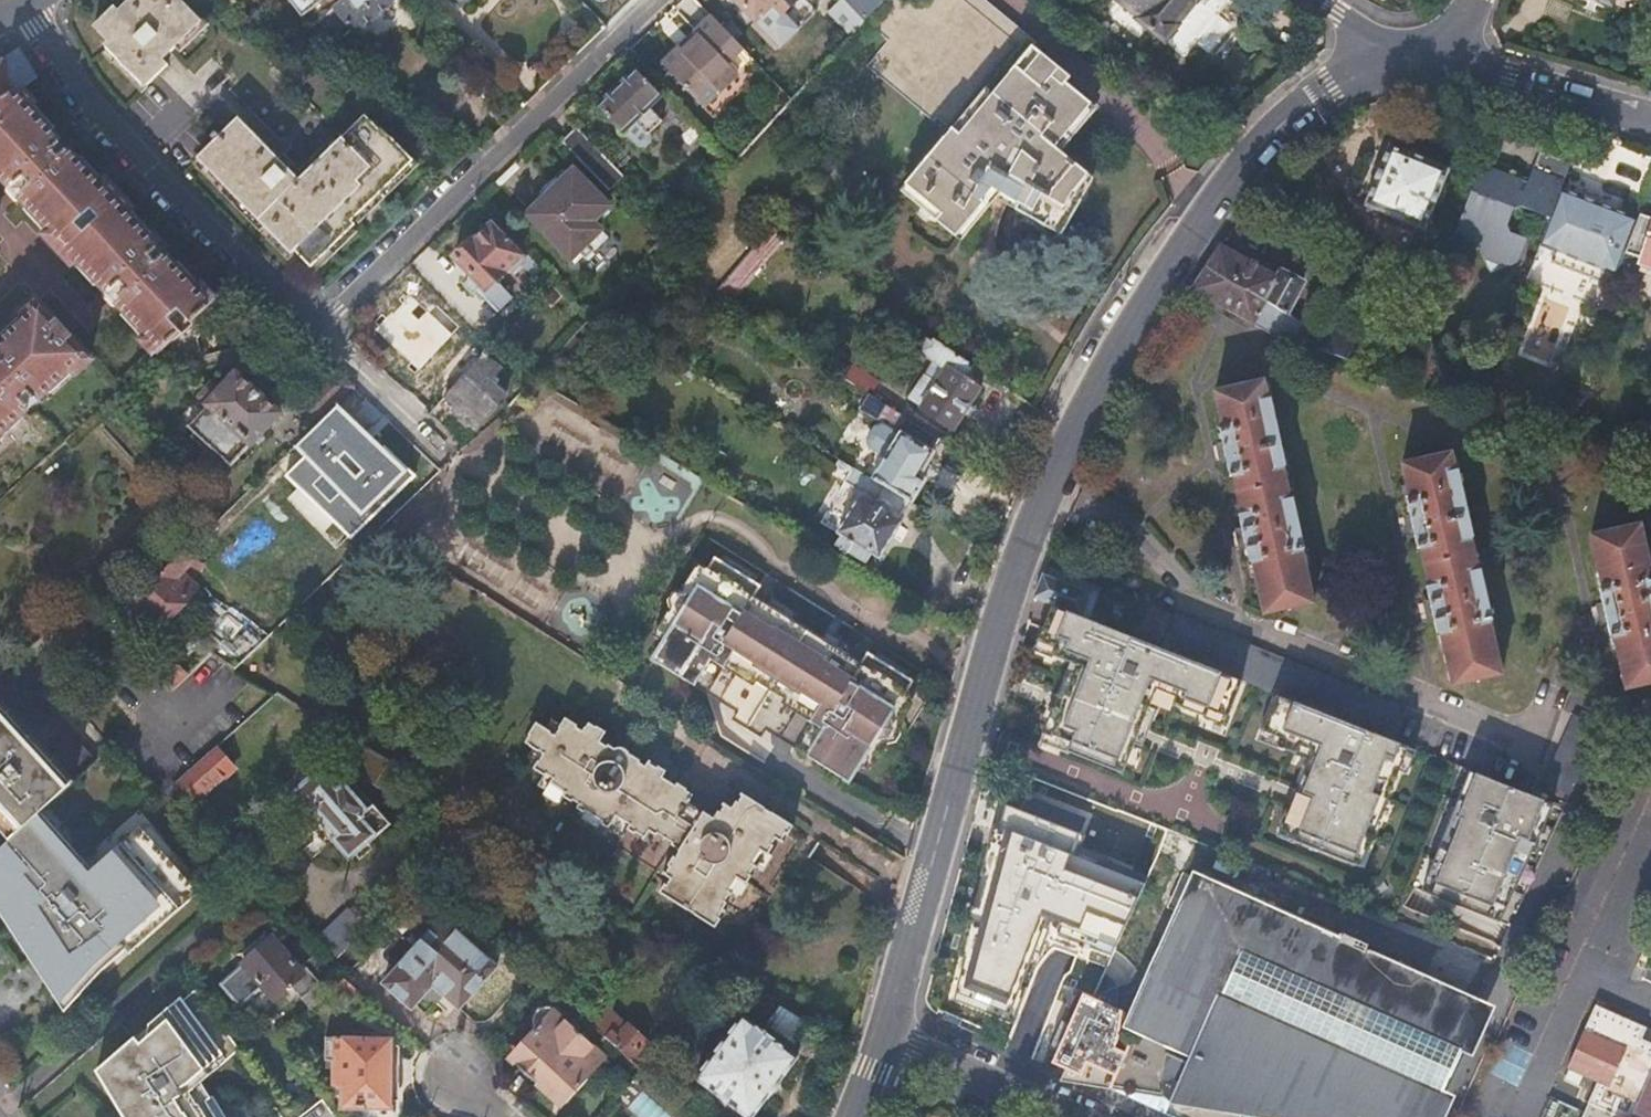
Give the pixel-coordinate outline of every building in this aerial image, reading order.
[(118,11),(115,7),(94,29),(108,45),(104,50),(143,90),(167,67),(164,64),(203,23),(180,0),(131,0),(118,11)] [(309,13),(326,0),(298,0),(309,13)] [(361,26),(364,25),(396,0),(347,0),(343,3),(361,26)] [(755,61),(699,0),(694,0),(679,13),(695,31),(663,61),(705,107),(755,61)] [(755,21),(767,11),(777,22),(796,2),(794,0),(733,0),(755,21)] [(845,3),(863,22),(883,0),(845,0),(845,3)] [(917,5),(911,0),(883,0),(863,22),(889,41),(865,68),(929,123),(934,120),(950,132),(899,193),(954,240),(995,193),(1018,207),(1015,212),(1062,239),(1081,205),(1070,199),(1087,180),(1053,149),(1062,137),(1067,138),(1093,110),(1067,89),(1073,82),(1034,50),(1029,57),(961,0),(921,0),(917,5)] [(988,0),(961,0),(1029,57),(1034,50),(1042,43),(988,0)] [(1138,16),(1137,20),(1163,41),(1196,0),(1118,0),(1138,16)] [(845,3),(844,2),(835,14),(854,32),(863,22),(845,3)] [(332,37),(339,43),(361,26),(343,3),(329,14),(340,28),(332,37)] [(317,24),(332,37),(340,28),(329,14),(317,24)] [(38,77),(19,49),(0,60),(0,105),(20,90),(38,77)] [(601,106),(619,124),(625,117),(634,125),(638,122),(651,136),(663,121),(652,109),(661,99),(635,72),(601,106)] [(216,304),(203,289),(197,294),(125,215),(130,209),(106,184),(102,190),(29,110),(34,106),(20,90),(0,105),(0,174),(53,231),(48,237),(72,265),(78,259),(151,337),(145,343),(158,358),(216,304)] [(290,258),(296,253),(310,269),(354,224),(351,220),(410,162),(408,160),(426,140),(413,127),(394,146),(363,114),(296,180),(237,120),(193,163),(290,258)] [(625,117),(619,124),(627,132),(634,125),(625,117)] [(577,128),(561,142),(608,190),(624,175),(577,128)] [(1392,148),(1366,207),(1422,230),(1446,170),(1392,148)] [(1483,163),(1455,236),(1480,245),(1477,249),(1491,275),(1517,261),(1526,237),(1511,230),(1505,221),(1511,207),(1520,204),(1551,215),(1561,190),(1572,162),(1541,150),(1530,176),(1503,167),(1501,170),(1483,163)] [(570,245),(578,237),(581,235),(596,250),(608,239),(593,224),(609,207),(574,171),(529,216),(563,252),(570,245)] [(1551,215),(1542,240),(1581,255),(1577,268),(1616,282),(1620,274),(1640,220),(1616,211),(1613,216),(1580,203),(1581,198),(1561,190),(1551,215)] [(1642,216),(1640,220),(1620,274),(1627,276),(1636,253),(1650,258),(1650,219),(1642,216)] [(735,293),(782,234),(771,225),(726,283),(735,293)] [(453,257),(472,278),(481,287),(477,293),(494,313),(508,298),(495,283),(504,271),(510,274),(519,267),(531,279),(537,273),(492,226),(475,243),(470,239),(453,257)] [(593,253),(578,237),(570,245),(586,260),(593,253)] [(1221,247),(1206,269),(1286,316),(1292,305),(1302,288),(1302,283),(1286,274),(1279,278),(1221,247)] [(1252,325),(1265,332),(1305,354),(1312,332),(1305,327),(1286,316),(1206,269),(1190,292),(1198,296),(1196,302),(1249,331),(1252,325)] [(481,287),(472,278),(463,289),(471,297),(477,293),(481,287)] [(564,310),(573,302),(549,278),(541,287),(564,310)] [(53,328),(58,324),(37,303),(22,316),(25,322),(0,345),(0,436),(71,370),(76,375),(90,361),(72,340),(67,344),(53,328)] [(1286,316),(1305,327),(1311,317),(1292,305),(1286,316)] [(1329,328),(1320,353),(1349,363),(1360,332),(1345,325),(1340,332),(1329,328)] [(961,376),(969,365),(933,340),(924,355),(933,362),(936,359),(949,368),(940,383),(926,373),(911,398),(926,408),(922,412),(955,432),(982,390),(961,376)] [(502,369),(486,354),(445,400),(458,411),(455,415),(475,433),(506,399),(489,384),(502,369)] [(933,362),(926,373),(940,383),(949,368),(936,359),(933,362)] [(871,396),(873,397),(883,382),(854,364),(844,379),(867,393),(871,396)] [(320,417),(350,387),(336,372),(306,403),(320,417)] [(219,393),(207,407),(188,429),(232,468),(279,414),(236,376),(225,388),(216,380),(210,387),(219,393)] [(1224,426),(1220,427),(1230,472),(1235,472),(1242,508),(1238,509),(1249,562),(1253,563),(1264,614),(1314,604),(1303,552),(1307,550),(1295,498),(1291,498),(1285,467),(1288,465),(1274,398),(1269,398),(1266,379),(1218,389),(1224,426)] [(198,399),(207,407),(219,393),(210,387),(198,399)] [(886,459),(874,481),(885,487),(913,504),(927,480),(921,477),(935,453),(934,452),(941,440),(940,439),(873,397),(871,396),(862,411),(884,426),(876,428),(868,442),(870,450),(886,459)] [(415,477),(340,403),(296,447),(307,457),(288,476),(351,540),(415,477)] [(1443,635),(1455,684),(1501,674),(1491,622),(1496,619),(1484,569),(1479,569),(1473,539),(1477,536),(1462,468),(1457,468),(1453,452),(1406,462),(1413,499),(1409,501),(1420,549),(1424,548),(1433,585),(1429,587),(1439,635),(1443,635)] [(879,499),(885,487),(874,481),(839,460),(832,474),(867,494),(863,498),(860,498),(839,532),(842,534),(837,546),(867,564),(873,552),(881,557),(900,521),(889,516),(890,511),(890,505),(887,502),(883,499),(879,499)] [(1594,537),(1605,590),(1601,591),(1613,639),(1616,637),(1628,690),(1650,685),(1650,564),(1643,527),(1594,537)] [(185,579),(199,565),(184,550),(103,626),(172,687),(187,672),(160,649),(151,657),(124,633),(136,622),(147,633),(193,589),(185,579)] [(762,735),(766,727),(775,714),(803,731),(795,745),(850,779),(860,762),(863,765),(909,689),(905,687),(911,677),(869,651),(862,660),(754,596),(760,586),(715,558),(709,568),(705,566),(658,641),(663,643),(653,659),(708,692),(718,678),(733,687),(732,706),(736,710),(735,713),(747,726),(750,727),(762,735)] [(1044,575),(1035,598),(1081,617),(1090,594),(1044,575)] [(1229,718),(1243,683),(1161,650),(1053,607),(1036,650),(1073,665),(1078,667),(1066,697),(1061,695),(1053,714),(1062,718),(1051,747),(1124,775),(1157,690),(1177,698),(1174,705),(1226,725),(1229,718)] [(1170,620),(1151,613),(1144,632),(1160,641),(1170,620)] [(1387,739),(1394,742),(1407,710),(1175,617),(1161,650),(1243,683),(1277,697),(1372,735),(1387,739)] [(1073,665),(1061,695),(1066,697),(1078,667),(1073,665)] [(730,705),(732,706),(733,687),(718,678),(708,692),(730,705)] [(1372,735),(1277,697),(1255,754),(1274,761),(1271,768),(1302,781),(1284,829),(1292,832),(1290,839),(1362,867),(1409,748),(1394,742),(1387,739),(1372,735)] [(11,840),(34,818),(72,782),(0,704),(0,827),(11,840)] [(775,714),(766,727),(795,745),(803,731),(775,714)] [(1042,743),(1051,747),(1062,718),(1053,714),(1042,743)] [(1543,786),(1570,797),(1598,736),(1600,729),(1572,720),(1543,786)] [(691,796),(660,778),(662,774),(646,764),(644,768),(640,761),(631,759),(613,749),(611,752),(598,744),(602,736),(585,726),(580,734),(563,724),(552,740),(533,729),(522,745),(540,759),(532,773),(549,783),(548,787),(564,795),(562,800),(578,809),(576,813),(607,832),(615,819),(628,828),(626,833),(641,841),(645,834),(678,854),(665,875),(669,877),(660,893),(717,928),(726,912),(724,910),(733,894),(728,891),(737,877),(747,883),(755,867),(752,863),(761,850),(768,854),(778,839),(782,841),(791,825),(740,795),(730,810),(721,805),(712,821),(686,805),(691,796)] [(391,796),(403,774),(360,747),(355,756),(368,764),(360,777),(391,796)] [(211,754),(170,789),(189,808),(229,773),(211,754)] [(1252,761),(1271,768),(1274,761),(1255,754),(1252,761)] [(302,819),(328,846),(333,839),(351,857),(389,822),(372,802),(365,808),(341,782),(333,789),(314,768),(290,793),(308,813),(302,819)] [(1470,772),(1424,891),(1496,919),(1503,900),(1509,903),(1544,826),(1539,824),(1546,802),(1470,772)] [(1077,822),(1160,856),(1169,833),(1150,826),(1091,802),(1061,791),(1046,828),(1071,837),(1077,822)] [(1539,824),(1544,826),(1553,805),(1546,802),(1539,824)] [(2,894),(0,896),(0,900),(19,923),(16,926),(38,951),(34,954),(56,979),(52,983),(64,1010),(66,1012),(102,973),(127,951),(130,955),(199,893),(140,827),(86,876),(34,818),(11,840),(0,850),(0,893),(2,894)] [(1281,836),(1290,839),(1292,832),(1284,829),(1281,836)] [(1038,954),(1044,956),(1050,943),(1043,940),(1047,935),(1058,941),(1066,921),(1054,917),(1070,877),(1035,863),(1011,920),(986,977),(996,981),(988,1000),(1012,1010),(1020,992),(1026,995),(1034,979),(1029,978),(1038,954)] [(1173,1116),(1425,1116),(1478,1001),(1202,880),(1140,1019),(1101,1001),(1072,1072),(1112,1090),(1114,1084),(1142,1088),(1139,1102),(1173,1116)] [(64,1010),(52,983),(56,979),(34,954),(38,951),(16,926),(19,923),(0,900),(0,912),(64,1010)] [(1503,900),(1496,919),(1501,921),(1509,903),(1503,900)] [(495,967),(425,902),(411,915),(381,942),(388,949),(388,952),(402,964),(385,985),(411,1009),(432,986),(457,1009),(495,967)] [(329,990),(344,977),(319,951),(301,968),(274,938),(244,965),(246,967),(224,987),(243,1008),(265,988),(277,1001),(293,987),(311,1007),(328,991),(329,990)] [(1034,979),(1044,956),(1038,954),(1029,978),(1034,979)] [(345,975),(358,988),(363,981),(351,970),(345,975)] [(110,1059),(116,1065),(100,1079),(121,1116),(230,1116),(217,1096),(222,1094),(208,1071),(221,1058),(226,1062),(237,1050),(195,989),(183,999),(181,997),(150,1025),(147,1038),(141,1044),(135,1037),(110,1059)] [(1070,1016),(1078,1020),(1089,996),(1078,991),(1073,991),(1067,1007),(1073,1009),(1070,1016)] [(1071,1072),(1072,1072),(1101,1001),(1089,996),(1078,1020),(1058,1066),(1071,1072)] [(608,1039),(643,1070),(659,1084),(668,1073),(642,1051),(647,1044),(627,1027),(626,1028),(592,998),(585,1007),(592,1015),(587,1020),(608,1039)] [(1595,1004),(1567,1068),(1597,1083),(1582,1116),(1650,1116),(1650,1030),(1595,1004)] [(794,1046),(813,1023),(783,1005),(769,1025),(794,1046)] [(606,1059),(552,1010),(544,1010),(537,1013),(533,1019),(531,1028),(532,1034),(508,1061),(534,1084),(539,1079),(565,1103),(606,1059)] [(799,1059),(744,1016),(696,1078),(745,1116),(753,1116),(799,1059)] [(141,1044),(147,1038),(150,1025),(135,1037),(141,1044)] [(1024,1056),(1034,1060),(1036,1058),(1046,1039),(1033,1032),(1023,1050),(1023,1053),(1023,1055),(1024,1056)] [(333,1085),(341,1086),(342,1099),(342,1102),(343,1105),(348,1107),(391,1108),(393,1039),(327,1037),(326,1060),(334,1061),(333,1085)] [(116,1065),(110,1059),(96,1071),(100,1079),(116,1065)] [(1112,1090),(1139,1102),(1142,1088),(1114,1084),(1112,1090)] [(322,1098),(299,1116),(335,1116),(322,1098)] [(1544,1116),(1566,1116),(1570,1107),(1551,1100),(1544,1116)]
